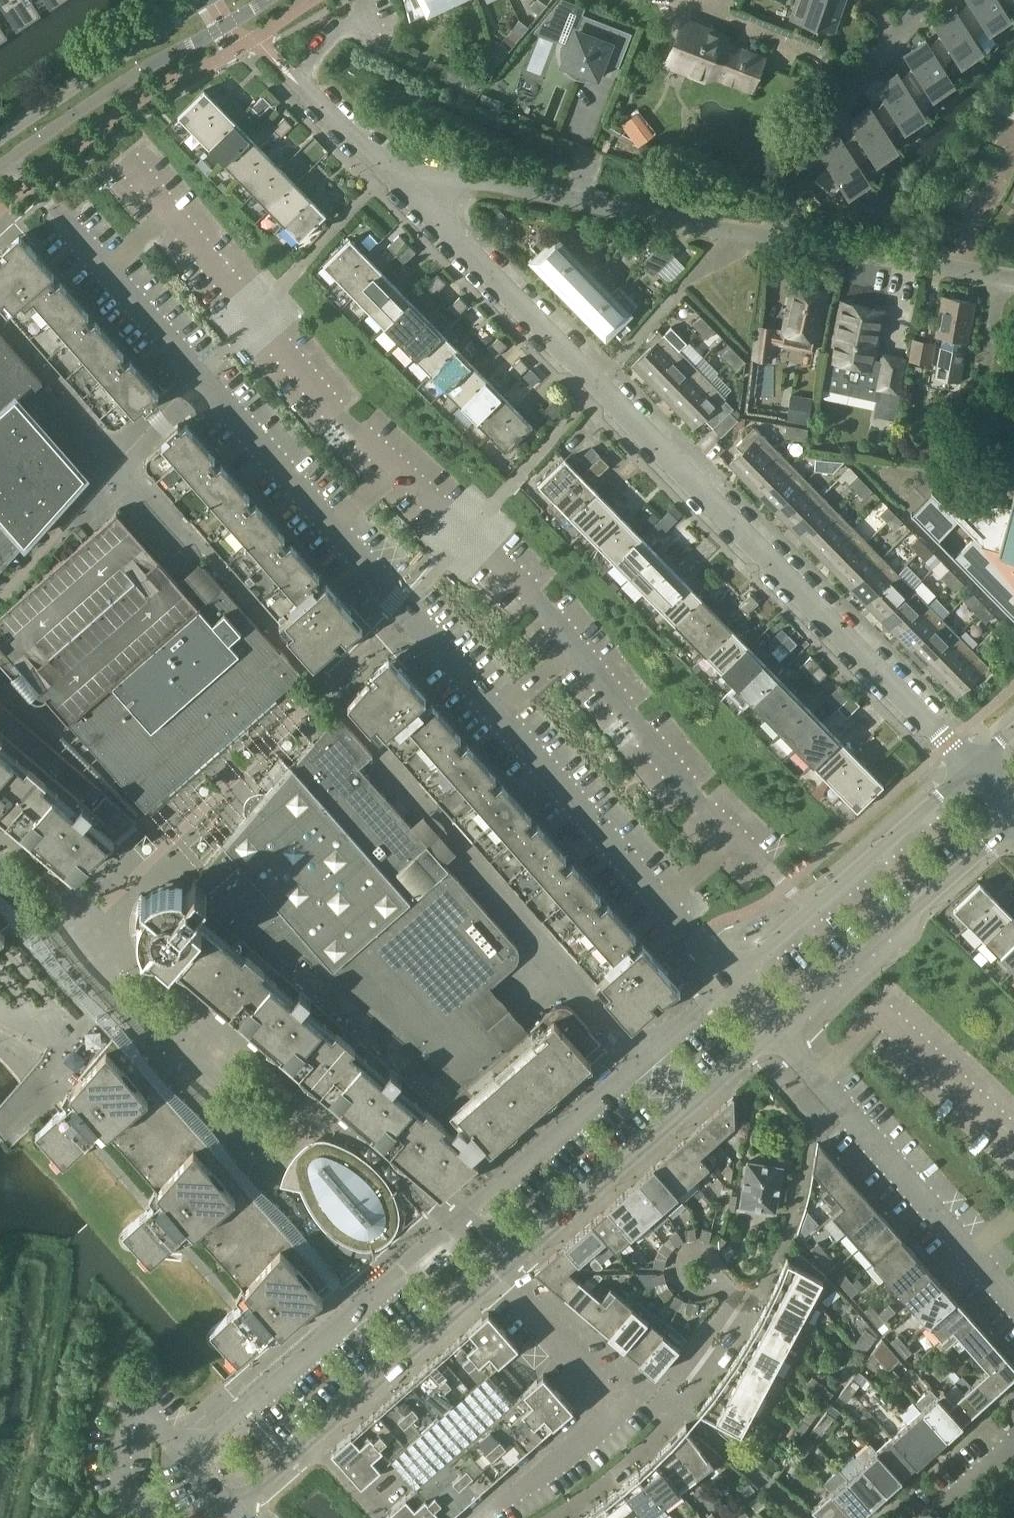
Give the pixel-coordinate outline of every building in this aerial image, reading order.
[(3,19),(10,15),(17,26),(41,11),(34,0),(0,0),(0,14),(3,19)] [(452,1),(452,0),(410,0),(414,8),(424,3),(427,11),(426,12),(426,13),(452,1)] [(547,5),(541,0),(535,0),(530,6),(539,14),(547,5)] [(562,42),(561,43),(563,44),(562,48),(562,53),(562,57),(563,61),(565,65),(567,68),(570,72),(574,74),(578,77),(581,70),(597,76),(603,60),(609,57),(621,62),(632,32),(583,13),(585,7),(568,0),(560,0),(534,31),(562,42)] [(795,5),(796,6),(795,20),(817,28),(817,25),(835,31),(843,10),(839,8),(840,0),(797,0),(795,5)] [(959,11),(958,12),(973,32),(973,31),(984,18),(988,25),(1010,11),(1002,0),(969,0),(959,11)] [(941,32),(931,44),(930,44),(945,64),(956,51),(960,58),(981,43),(973,31),(973,32),(958,12),(959,11),(956,7),(934,22),(941,32)] [(512,29),(521,36),(529,27),(519,19),(512,29)] [(686,20),(669,63),(706,78),(708,73),(751,90),(764,56),(721,39),(723,35),(686,20)] [(512,29),(507,35),(516,42),(521,36),(512,29)] [(953,76),(945,64),(930,44),(931,44),(928,39),(906,55),(913,65),(903,77),(902,77),(917,97),(917,96),(927,84),(932,90),(953,76)] [(502,59),(510,50),(501,42),(493,51),(502,59)] [(463,85),(468,74),(446,64),(441,75),(463,85)] [(902,77),(903,77),(900,72),(878,87),(885,97),(875,109),(889,129),(899,116),(904,123),(925,108),(917,96),(917,97),(902,77)] [(481,80),(470,75),(465,86),(476,91),(481,80)] [(194,131),(220,106),(205,90),(179,116),(194,131)] [(480,101),(490,105),(493,97),(483,93),(480,101)] [(263,96),(255,103),(252,107),(260,115),(271,104),(263,96)] [(858,129),(846,143),(846,144),(860,164),(860,163),(871,149),(876,156),(897,141),(889,129),(875,109),(872,104),(851,119),(858,129)] [(235,121),(220,106),(194,131),(209,147),(235,121)] [(247,112),(255,120),(260,115),(252,107),(247,112)] [(284,118),(273,129),(281,137),(292,126),(284,118)] [(209,147),(224,162),(250,137),(235,121),(209,147)] [(265,152),(250,137),(224,162),(239,177),(265,152)] [(829,164),(815,180),(833,195),(842,183),(847,190),(869,176),(860,163),(860,164),(846,144),(846,143),(843,139),(822,153),(829,164)] [(280,167),(265,152),(239,177),(254,193),(280,167)] [(254,193),(269,208),(295,182),(280,167),(254,193)] [(310,198),(295,182),(269,208),(284,223),(310,198)] [(310,198),(284,223),(300,239),(326,214),(310,198)] [(509,220),(501,211),(492,219),(500,228),(509,220)] [(600,230),(591,238),(600,247),(609,239),(600,230)] [(5,249),(8,252),(1,259),(0,258),(0,306),(8,315),(9,313),(12,316),(52,282),(49,278),(54,273),(29,244),(28,245),(19,235),(5,249)] [(399,235),(388,246),(396,255),(407,243),(399,235)] [(530,245),(538,253),(532,259),(531,257),(530,258),(550,279),(574,256),(554,235),(553,236),(554,237),(549,243),(541,235),(530,245)] [(631,236),(623,244),(631,253),(640,245),(631,236)] [(324,265),(339,280),(366,254),(351,239),(324,265)] [(416,252),(407,243),(396,255),(405,263),(416,252)] [(674,254),(663,243),(643,262),(654,274),(674,254)] [(381,270),(366,254),(339,280),(354,295),(381,270)] [(550,279),(569,298),(593,274),(574,256),(550,279)] [(354,295),(370,311),(396,285),(381,270),(354,295)] [(446,283),(438,274),(426,285),(435,294),(446,283)] [(587,316),(611,293),(593,274),(569,298),(587,316)] [(52,282),(12,316),(47,356),(87,321),(84,317),(89,312),(61,281),(56,286),(52,282)] [(411,301),(396,285),(370,311),(385,326),(411,301)] [(630,315),(631,314),(630,312),(639,304),(620,285),(611,293),(587,316),(607,337),(608,336),(607,335),(611,331),(618,338),(631,327),(623,319),(629,313),(630,315)] [(815,349),(817,341),(827,293),(793,285),(783,329),(757,326),(753,358),(773,361),(775,341),(815,349)] [(968,342),(975,302),(943,296),(936,336),(943,335),(935,376),(960,382),(968,342)] [(460,297),(448,308),(457,316),(468,305),(460,297)] [(385,326),(400,342),(426,316),(411,301),(385,326)] [(884,310),(843,301),(830,360),(824,388),(880,400),(882,389),(898,392),(905,358),(884,353),(882,361),(874,359),(884,310)] [(707,322),(700,315),(692,323),(699,330),(707,322)] [(441,332),(426,316),(400,342),(415,357),(441,332)] [(87,321),(47,356),(82,396),(122,361),(118,357),(124,352),(96,321),(91,326),(87,321)] [(715,330),(707,322),(699,330),(707,338),(715,330)] [(633,364),(649,379),(680,349),(687,341),(672,326),(665,334),(663,335),(658,330),(647,341),(652,346),(633,364)] [(430,373),(457,347),(441,332),(415,357),(430,373)] [(53,511),(77,484),(70,477),(79,469),(20,402),(4,384),(26,365),(27,364),(0,333),(0,570),(53,511)] [(499,337),(488,348),(496,357),(507,345),(499,337)] [(931,364),(934,343),(913,339),(909,359),(931,364)] [(730,362),(738,354),(731,346),(723,354),(730,362)] [(472,363),(457,347),(430,373),(445,388),(472,363)] [(695,365),(680,349),(649,379),(664,395),(695,365)] [(738,354),(730,362),(738,369),(746,361),(738,354)] [(517,378),(528,366),(520,358),(509,369),(517,378)] [(122,361),(82,396),(107,424),(108,425),(110,426),(111,427),(113,427),(115,428),(117,427),(119,427),(121,426),(122,425),(143,406),(147,411),(163,397),(131,360),(126,365),(122,361)] [(445,388),(460,404),(487,378),(472,363),(445,388)] [(710,381),(695,365),(664,395),(679,411),(710,381)] [(531,368),(521,378),(530,387),(540,377),(531,368)] [(502,394),(487,378),(460,404),(452,411),(467,426),(475,418),(476,419),(502,394)] [(726,397),(710,381),(679,411),(695,427),(705,418),(714,427),(730,411),(734,407),(725,398),(726,397)] [(476,419),(491,434),(517,409),(502,394),(476,419)] [(808,423),(812,397),(791,394),(787,420),(808,423)] [(556,396),(545,409),(554,417),(566,404),(556,396)] [(532,425),(517,409),(491,434),(506,450),(532,425)] [(730,411),(714,427),(722,435),(738,419),(730,411)] [(215,456),(183,419),(167,433),(171,438),(150,456),(148,457),(147,459),(146,461),(146,463),(146,464),(146,466),(147,468),(147,470),(149,471),(173,499),(213,464),(211,461),(215,456)] [(785,436),(796,438),(798,426),(787,425),(785,436)] [(798,426),(796,438),(807,440),(808,428),(798,426)] [(730,463),(745,479),(777,448),(761,432),(760,434),(755,429),(737,445),(742,450),(730,463)] [(589,464),(599,454),(593,448),(583,458),(589,464)] [(792,464),(777,448),(745,479),(761,495),(792,464)] [(601,456),(581,475),(555,500),(548,507),(563,522),(570,515),(596,490),(588,482),(595,476),(595,477),(598,473),(600,474),(610,465),(601,456)] [(826,459),(816,458),(815,470),(825,471),(826,459)] [(539,484),(555,500),(581,475),(565,459),(539,484)] [(844,461),(826,459),(825,471),(834,472),(844,461)] [(213,464),(173,499),(208,539),(248,504),(245,500),(250,496),(222,464),(217,468),(213,464)] [(761,495),(775,510),(807,479),(792,464),(761,495)] [(865,483),(858,475),(850,483),(857,491),(865,483)] [(775,510),(790,525),(822,494),(807,479),(775,510)] [(873,490),(865,483),(857,491),(865,498),(873,490)] [(570,515),(585,531),(611,506),(596,490),(570,515)] [(1013,618),(1013,496),(1011,507),(1002,505),(994,505),(987,507),(982,508),(983,510),(978,513),(977,511),(966,518),(956,508),(952,512),(933,493),(912,514),(938,541),(958,520),(974,537),(954,557),(1013,618)] [(790,525),(805,541),(837,510),(822,494),(790,525)] [(248,504),(208,539),(243,579),(283,543),(280,540),(285,536),(256,503),(251,508),(248,504)] [(626,521),(611,506),(585,531),(600,546),(626,521)] [(895,513),(888,506),(880,514),(887,521),(895,513)] [(805,541),(821,556),(852,525),(837,510),(805,541)] [(662,519),(669,527),(670,526),(671,525),(677,519),(675,517),(669,511),(663,517),(662,518),(662,519)] [(903,521),(895,513),(887,521),(895,529),(903,521)] [(600,546),(615,562),(641,537),(626,521),(600,546)] [(821,556),(836,572),(867,541),(852,525),(821,556)] [(657,552),(641,537),(615,562),(630,577),(657,552)] [(926,545),(919,537),(910,545),(918,553),(926,545)] [(836,572),(851,588),(883,557),(867,541),(836,572)] [(283,543),(243,579),(278,618),(315,586),(312,583),(320,575),(291,543),(286,547),(283,543)] [(926,545),(918,553),(925,560),(934,552),(926,545)] [(630,577),(646,593),(672,567),(657,552),(630,577)] [(851,588),(867,603),(898,572),(883,557),(851,588)] [(687,583),(672,567),(646,593),(661,608),(687,583)] [(941,576),(948,584),(956,576),(949,568),(941,576)] [(867,603),(882,619),(913,588),(898,572),(867,603)] [(964,583),(956,576),(948,584),(956,592),(964,583)] [(914,588),(913,588),(882,619),(897,634),(907,624),(928,603),(937,594),(922,579),(914,588)] [(315,586),(278,618),(281,622),(279,623),(314,663),(338,642),(335,638),(353,622),(347,615),(351,611),(326,583),(318,590),(315,586)] [(661,608),(676,624),(702,598),(687,583),(661,608)] [(191,614),(69,722),(146,811),(154,803),(209,756),(302,674),(281,650),(280,651),(223,586),(222,587),(200,606),(190,595),(185,600),(181,603),(191,614)] [(750,594),(744,600),(739,605),(747,614),(759,602),(750,594)] [(717,614),(702,598),(676,624),(691,639),(707,624),(717,614)] [(971,607),(979,615),(987,607),(979,599),(971,607)] [(943,619),(928,603),(907,624),(897,634),(912,650),(938,624),(943,619)] [(987,607),(979,615),(986,622),(994,614),(987,607)] [(691,639),(706,655),(732,629),(717,614),(707,624),(691,639)] [(912,650),(927,665),(959,634),(949,624),(943,619),(938,624),(912,650)] [(1009,630),(1003,624),(1002,622),(993,630),(1001,638),(1009,630)] [(706,655),(721,670),(747,645),(732,629),(706,655)] [(780,643),(789,634),(783,629),(775,637),(780,643)] [(927,665),(942,680),(974,650),(959,634),(927,665)] [(781,643),(789,651),(797,643),(789,635),(781,643)] [(763,660),(747,645),(721,670),(736,685),(736,686),(763,660)] [(989,666),(974,650),(942,680),(958,697),(977,678),(982,683),(993,672),(988,667),(989,666)] [(811,656),(803,663),(800,667),(809,676),(820,665),(811,656)] [(745,708),(752,701),(778,676),(763,660),(736,686),(736,685),(729,692),(745,708)] [(381,736),(384,740),(421,707),(419,704),(426,697),(401,667),(396,671),(390,664),(371,680),(369,677),(348,702),(380,738),(381,736)] [(816,684),(820,680),(828,673),(820,665),(809,676),(816,684)] [(793,691),(778,676),(752,701),(767,717),(793,691)] [(848,693),(840,685),(829,696),(837,704),(848,693)] [(767,717),(782,732),(808,707),(793,691),(767,717)] [(851,712),(852,710),(858,704),(850,696),(844,702),(839,707),(847,715),(851,712)] [(72,876),(77,872),(137,819),(0,701),(0,814),(72,876)] [(424,711),(421,707),(384,740),(419,779),(458,745),(455,742),(461,736),(433,704),(424,711)] [(823,722),(808,707),(782,732),(797,748),(823,722)] [(141,928),(138,929),(138,931),(141,930),(142,932),(145,936),(149,940),(148,942),(149,943),(150,942),(157,947),(156,948),(170,959),(174,954),(182,960),(183,961),(182,962),(178,966),(441,1193),(445,1189),(448,1186),(456,1179),(459,1177),(466,1170),(469,1168),(476,1161),(479,1159),(477,1158),(473,1154),(485,1143),(489,1148),(490,1149),(492,1148),(510,1131),(512,1130),(530,1114),(531,1113),(550,1096),(551,1095),(570,1079),(571,1078),(590,1062),(591,1060),(590,1059),(586,1054),(601,1041),(573,1009),(572,1008),(570,1006),(568,1005),(566,1005),(564,1004),(562,1004),(560,1004),(558,1005),(556,1005),(554,1006),(552,1008),(509,1046),(471,1003),(515,965),(516,963),(517,962),(518,960),(519,958),(520,956),(520,954),(520,951),(519,949),(518,947),(517,946),(516,944),(360,766),(373,754),(338,714),(317,738),(259,806),(224,846),(186,890),(182,886),(182,885),(183,886),(183,884),(181,884),(178,884),(176,883),(169,884),(167,884),(161,886),(159,887),(153,889),(152,890),(151,891),(146,895),(145,896),(142,894),(141,895),(148,901),(145,904),(143,908),(142,910),(141,912),(141,914),(140,920),(140,926),(141,928)] [(797,748),(812,763),(838,738),(823,722),(797,748)] [(853,753),(838,738),(812,763),(827,778),(853,753)] [(419,779),(454,819),(493,785),(490,782),(496,776),(467,743),(461,749),(458,745),(419,779)] [(827,778),(843,794),(869,769),(853,753),(827,778)] [(858,810),(884,784),(869,769),(843,794),(858,810)] [(496,788),(493,785),(454,819),(490,859),(528,825),(525,822),(532,816),(502,783),(496,788)] [(490,859),(524,899),(563,865),(560,862),(567,856),(538,823),(531,829),(528,825),(490,859)] [(524,899),(559,939),(598,905),(595,901),(601,896),(573,863),(566,868),(563,865),(524,899)] [(953,908),(969,924),(995,898),(979,882),(953,908)] [(969,924),(984,939),(1010,914),(995,898),(969,924)] [(598,905),(559,939),(597,982),(595,983),(632,1024),(636,1021),(638,1018),(656,1003),(652,999),(670,983),(664,976),(668,972),(607,903),(601,908),(598,905)] [(3,936),(6,934),(4,933),(1,929),(11,920),(12,919),(0,905),(0,939),(3,936)] [(984,939),(999,955),(1013,940),(1013,918),(1010,914),(984,939)] [(1013,970),(1013,940),(999,955),(1013,970)] [(45,1124),(36,1131),(52,1149),(64,1163),(66,1161),(87,1143),(88,1141),(95,1135),(91,1131),(99,1125),(109,1136),(155,1188),(165,1200),(157,1207),(154,1203),(148,1209),(146,1210),(125,1229),(123,1230),(124,1231),(139,1248),(151,1262),(153,1260),(159,1254),(166,1249),(175,1241),(175,1240),(182,1235),(178,1231),(186,1224),(194,1233),(242,1287),(253,1299),(244,1306),(241,1302),(235,1308),(233,1309),(211,1329),(210,1329),(211,1330),(226,1347),(238,1361),(247,1353),(250,1358),(251,1358),(261,1349),(257,1344),(263,1339),(269,1334),(265,1330),(273,1323),(277,1327),(280,1331),(282,1332),(284,1330),(295,1321),(297,1319),(308,1309),(310,1307),(321,1298),(323,1296),(322,1294),(318,1290),(330,1280),(113,1034),(112,1035),(79,1074),(82,1078),(70,1092),(78,1101),(70,1108),(67,1105),(61,1110),(59,1111),(55,1115),(50,1110),(40,1119),(41,1120),(45,1124)] [(735,1125),(734,1096),(683,1140),(698,1157),(705,1151),(735,1125)] [(99,1125),(91,1131),(95,1135),(99,1140),(109,1136),(99,1125)] [(683,1140),(668,1153),(693,1181),(694,1180),(714,1162),(705,1151),(698,1157),(683,1140)] [(314,1149),(289,1178),(304,1185),(307,1192),(311,1202),(315,1209),(320,1217),(326,1223),(332,1229),(339,1235),(344,1238),(349,1241),(357,1244),(362,1245),(368,1245),(371,1245),(373,1244),(375,1244),(379,1242),(383,1240),(385,1238),(389,1235),(391,1233),(393,1228),(395,1221),(396,1219),(395,1215),(395,1212),(394,1205),(392,1201),(391,1196),(387,1189),(385,1185),(381,1181),(377,1176),(373,1171),(369,1168),(364,1163),(355,1157),(348,1153),(343,1150),(338,1148),(329,1145),(322,1143),(319,1142),(312,1144),(314,1149)] [(813,1170),(839,1200),(844,1206),(860,1191),(818,1143),(813,1170)] [(668,1153),(653,1167),(683,1200),(699,1186),(694,1180),(693,1181),(668,1153)] [(783,1166),(747,1160),(740,1205),(776,1211),(783,1166)] [(721,1170),(731,1182),(733,1169),(729,1164),(721,1170)] [(653,1167),(637,1181),(662,1208),(663,1208),(668,1213),(683,1200),(653,1167)] [(647,1222),(662,1208),(637,1181),(622,1194),(647,1222)] [(155,1188),(150,1198),(154,1203),(157,1207),(165,1200),(155,1188)] [(828,1210),(847,1231),(874,1207),(860,1191),(844,1206),(839,1200),(828,1210)] [(631,1235),(647,1222),(622,1194),(607,1207),(617,1218),(631,1235)] [(729,1210),(730,1211),(735,1211),(737,1195),(733,1194),(731,1194),(729,1210)] [(616,1249),(631,1235),(617,1218),(607,1207),(592,1221),(606,1237),(616,1249)] [(847,1231),(860,1246),(888,1222),(874,1207),(847,1231)] [(808,1211),(801,1230),(806,1235),(819,1223),(808,1211)] [(510,1225),(501,1217),(494,1226),(503,1234),(510,1225)] [(606,1237),(592,1221),(564,1245),(579,1262),(591,1251),(596,1258),(600,1262),(616,1249),(606,1237)] [(860,1246),(874,1262),(901,1238),(888,1222),(860,1246)] [(178,1231),(182,1235),(186,1240),(194,1233),(186,1224),(178,1231)] [(695,1227),(685,1229),(687,1239),(696,1238),(695,1227)] [(712,1230),(703,1228),(700,1238),(709,1241),(712,1230)] [(670,1236),(675,1246),(683,1240),(678,1231),(670,1236)] [(726,1240),(719,1234),(712,1242),(720,1248),(726,1240)] [(874,1262),(887,1277),(915,1253),(901,1238),(874,1262)] [(673,1248),(664,1242),(659,1249),(667,1255),(673,1248)] [(818,1257),(825,1250),(818,1243),(811,1249),(818,1257)] [(579,1262),(564,1245),(534,1271),(564,1296),(578,1279),(568,1271),(579,1262)] [(736,1252),(731,1245),(722,1251),(728,1259),(736,1252)] [(832,1259),(825,1250),(818,1257),(825,1265),(832,1259)] [(887,1277),(901,1292),(928,1268),(915,1253),(887,1277)] [(782,1271),(778,1280),(819,1302),(837,1287),(826,1273),(805,1256),(800,1266),(787,1260),(782,1271)] [(666,1259),(656,1257),(654,1266),(664,1268),(666,1259)] [(591,1263),(595,1268),(600,1268),(603,1266),(600,1262),(596,1258),(591,1263)] [(901,1292),(914,1307),(942,1283),(928,1268),(901,1292)] [(664,1272),(654,1274),(656,1284),(666,1281),(664,1272)] [(603,1276),(600,1273),(595,1273),(590,1279),(596,1283),(603,1276)] [(845,1288),(852,1281),(845,1273),(838,1279),(845,1288)] [(601,1299),(578,1279),(564,1296),(592,1320),(606,1303),(616,1292),(611,1288),(601,1299)] [(775,1286),(769,1300),(810,1322),(809,1321),(819,1302),(778,1280),(775,1286)] [(859,1290),(852,1281),(845,1288),(852,1296),(859,1290)] [(914,1307),(929,1323),(956,1299),(942,1283),(914,1307)] [(673,1292),(668,1285),(659,1291),(665,1299),(673,1292)] [(242,1287),(237,1298),(241,1302),(241,1303),(244,1306),(253,1299),(242,1287)] [(606,1303),(592,1320),(607,1334),(632,1306),(616,1292),(606,1303)] [(684,1300),(676,1295),(670,1304),(678,1309),(684,1300)] [(947,1344),(957,1334),(953,1329),(970,1315),(956,1299),(929,1323),(943,1339),(947,1344)] [(759,1319),(792,1336),(799,1340),(814,1327),(810,1322),(769,1300),(759,1319)] [(696,1302),(687,1301),(686,1312),(695,1313),(696,1302)] [(871,1318),(878,1312),(872,1304),(864,1310),(871,1318)] [(607,1334),(623,1347),(647,1319),(632,1306),(607,1334)] [(458,1338),(474,1355),(504,1328),(489,1311),(458,1338)] [(885,1320),(878,1312),(871,1318),(878,1326),(885,1320)] [(994,1342),(970,1315),(953,1329),(957,1334),(977,1357),(994,1342)] [(663,1332),(647,1319),(623,1347),(638,1360),(663,1332)] [(782,1355),(792,1336),(759,1319),(759,1320),(749,1337),(782,1355)] [(504,1328),(474,1355),(489,1372),(519,1345),(504,1328)] [(864,1352),(877,1335),(867,1328),(854,1345),(864,1352)] [(679,1346),(663,1332),(638,1360),(655,1375),(679,1346)] [(898,1335),(891,1341),(898,1349),(905,1343),(898,1335)] [(740,1352),(738,1356),(772,1374),(782,1355),(749,1337),(740,1352)] [(472,1386),(489,1372),(474,1355),(458,1338),(442,1352),(472,1386)] [(994,1342),(977,1357),(989,1369),(974,1382),(990,1399),(1013,1377),(1013,1365),(994,1342)] [(905,1343),(898,1349),(905,1357),(912,1351),(908,1345),(906,1344),(906,1343),(905,1343)] [(879,1359),(885,1351),(877,1345),(871,1353),(879,1359)] [(456,1400),(472,1386),(442,1352),(426,1366),(456,1400)] [(865,1362),(872,1367),(880,1377),(887,1369),(879,1359),(871,1353),(865,1362)] [(857,1361),(850,1355),(843,1364),(851,1370),(857,1361)] [(956,1355),(948,1361),(951,1365),(955,1365),(961,1360),(956,1355)] [(725,1374),(762,1393),(761,1394),(768,1397),(784,1384),(778,1377),(772,1374),(738,1356),(732,1364),(725,1374)] [(845,1378),(851,1370),(843,1364),(837,1372),(845,1378)] [(440,1415),(456,1400),(426,1366),(410,1380),(440,1415)] [(951,1370),(947,1373),(954,1380),(960,1375),(955,1370),(951,1370)] [(514,1400),(529,1417),(558,1390),(543,1373),(514,1400)] [(718,1384),(713,1391),(752,1412),(761,1394),(762,1393),(725,1374),(718,1384)] [(852,1378),(846,1386),(853,1392),(860,1384),(852,1378)] [(424,1429),(440,1415),(410,1380),(394,1395),(424,1429)] [(938,1395),(962,1423),(990,1399),(974,1382),(953,1401),(944,1390),(938,1395)] [(853,1392),(846,1386),(840,1395),(847,1400),(853,1392)] [(833,1392),(826,1387),(819,1395),(827,1401),(833,1392)] [(922,1409),(947,1437),(962,1423),(938,1395),(931,1388),(916,1402),(922,1409)] [(558,1390),(529,1417),(528,1417),(543,1434),(573,1407),(558,1390)] [(741,1432),(752,1412),(713,1391),(707,1399),(698,1410),(716,1419),(713,1425),(735,1443),(741,1432)] [(408,1443),(424,1429),(394,1395),(377,1409),(408,1443)] [(821,1409),(827,1401),(819,1395),(813,1404),(821,1409)] [(528,1417),(529,1417),(514,1400),(497,1414),(527,1448),(543,1434),(528,1417)] [(391,1457),(408,1443),(377,1409),(361,1423),(376,1440),(391,1457)] [(931,1451),(947,1437),(922,1409),(907,1423),(931,1451)] [(821,1420),(828,1425),(835,1417),(827,1411),(821,1420)] [(527,1448),(497,1414),(481,1429),(511,1462),(527,1448)] [(809,1424),(802,1418),(795,1427),(803,1433),(809,1424)] [(822,1433),(828,1425),(821,1420),(814,1428),(822,1433)] [(346,1467),(376,1440),(361,1423),(331,1449),(346,1467)] [(907,1423),(892,1436),(916,1464),(931,1451),(907,1423)] [(685,1426),(670,1442),(696,1477),(724,1456),(703,1438),(698,1442),(685,1426)] [(777,1426),(772,1431),(779,1438),(784,1434),(777,1426)] [(796,1441),(803,1433),(795,1427),(789,1435),(796,1441)] [(495,1476),(511,1462),(481,1429),(465,1443),(495,1476)] [(892,1436),(877,1450),(901,1477),(916,1464),(892,1436)] [(391,1457),(376,1440),(346,1467),(361,1484),(391,1457)] [(670,1442),(654,1458),(679,1491),(696,1477),(670,1442)] [(465,1443),(449,1457),(479,1491),(495,1476),(465,1443)] [(886,1491),(901,1477),(877,1450),(870,1443),(855,1456),(886,1491)] [(802,1444),(795,1452),(803,1458),(809,1450),(802,1444)] [(803,1458),(795,1452),(789,1461),(797,1467),(803,1458)] [(766,1455),(760,1463),(772,1473),(778,1465),(766,1455)] [(871,1504),(886,1491),(855,1456),(854,1455),(839,1468),(871,1504)] [(462,1505),(479,1491),(449,1457),(432,1471),(462,1505)] [(645,1466),(638,1472),(662,1504),(679,1491),(654,1458),(645,1466)] [(831,1491),(831,1490),(856,1517),(871,1504),(839,1468),(824,1482),(831,1491)] [(462,1505),(432,1471),(416,1486),(431,1502),(444,1517),(448,1517),(462,1505)] [(634,1476),(621,1486),(644,1517),(662,1504),(638,1472),(634,1476)] [(739,1488),(746,1496),(755,1489),(749,1481),(739,1488)] [(392,1517),(413,1517),(431,1502),(416,1486),(386,1512),(392,1517)] [(605,1499),(619,1517),(642,1517),(644,1517),(621,1486),(612,1494),(605,1499)] [(831,1491),(811,1508),(823,1517),(855,1517),(856,1517),(831,1490),(831,1491)] [(765,1501),(759,1494),(751,1501),(757,1508),(765,1501)] [(605,1499),(592,1509),(587,1512),(591,1517),(619,1517),(605,1499)] [(413,1517),(444,1517),(431,1502),(413,1517)] [(735,1514),(738,1517),(745,1517),(749,1515),(743,1508),(735,1514)]
